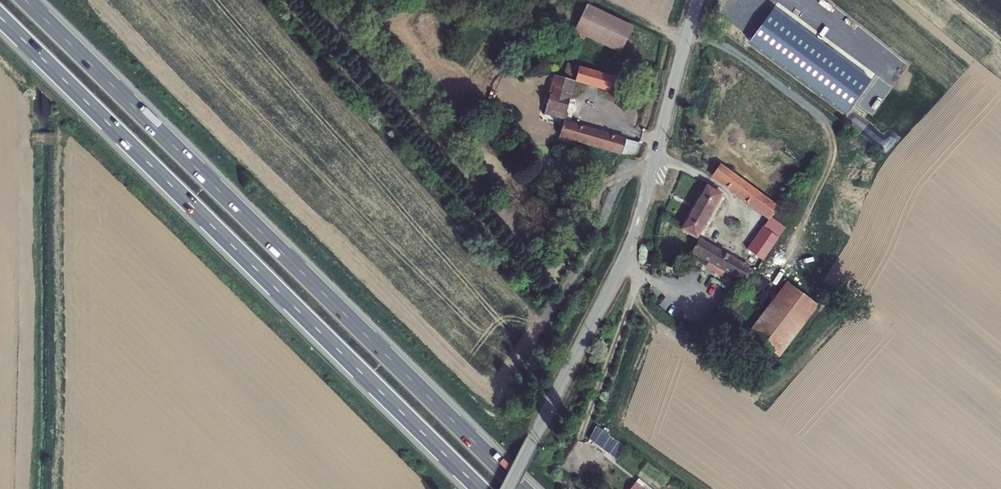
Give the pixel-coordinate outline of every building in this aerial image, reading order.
[(586,5),(574,31),(620,53),(632,27),(586,5)] [(766,20),(760,28),(794,54),(799,47),(766,20)] [(748,44),(782,69),(794,54),(760,28),(748,44)] [(578,68),(575,81),(611,91),(615,78),(578,68)] [(555,76),(544,114),(564,119),(575,81),(555,76)] [(563,122),(558,141),(576,146),(577,141),(622,154),(625,140),(563,122)] [(720,164),(712,175),(769,218),(747,250),(762,261),(785,228),(771,218),(778,208),(720,164)] [(706,186),(681,229),(696,238),(721,194),(706,186)] [(699,239),(692,252),(741,281),(749,268),(699,239)] [(787,283),(749,333),(779,356),(816,306),(787,283)] [(589,439),(617,460),(626,448),(608,435),(609,434),(596,426),(589,439)] [(638,479),(630,488),(651,488),(638,479)]
